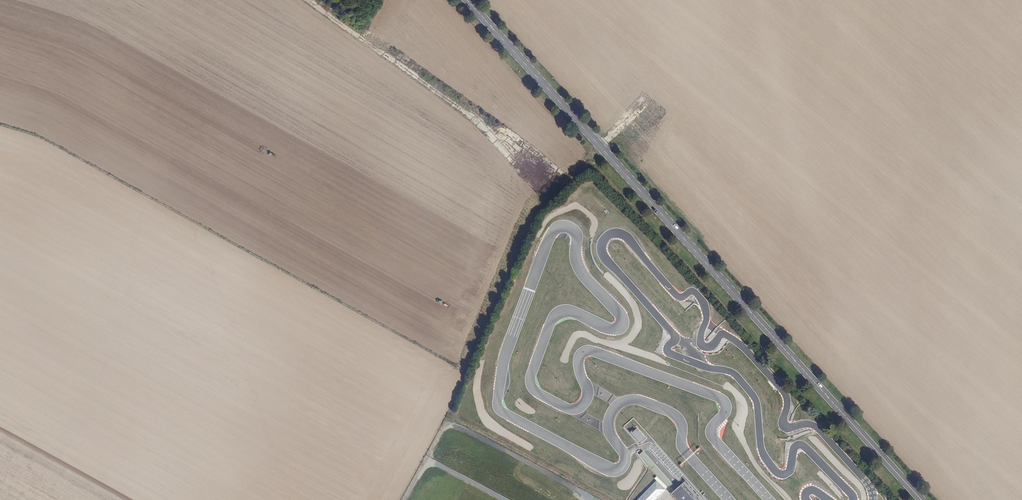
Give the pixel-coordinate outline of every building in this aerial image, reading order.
[(670,488),(674,485),(645,452),(641,455),(670,488)] [(664,489),(656,482),(638,499),(653,499),(664,489)] [(683,485),(673,495),(678,499),(696,499),(683,485)]
